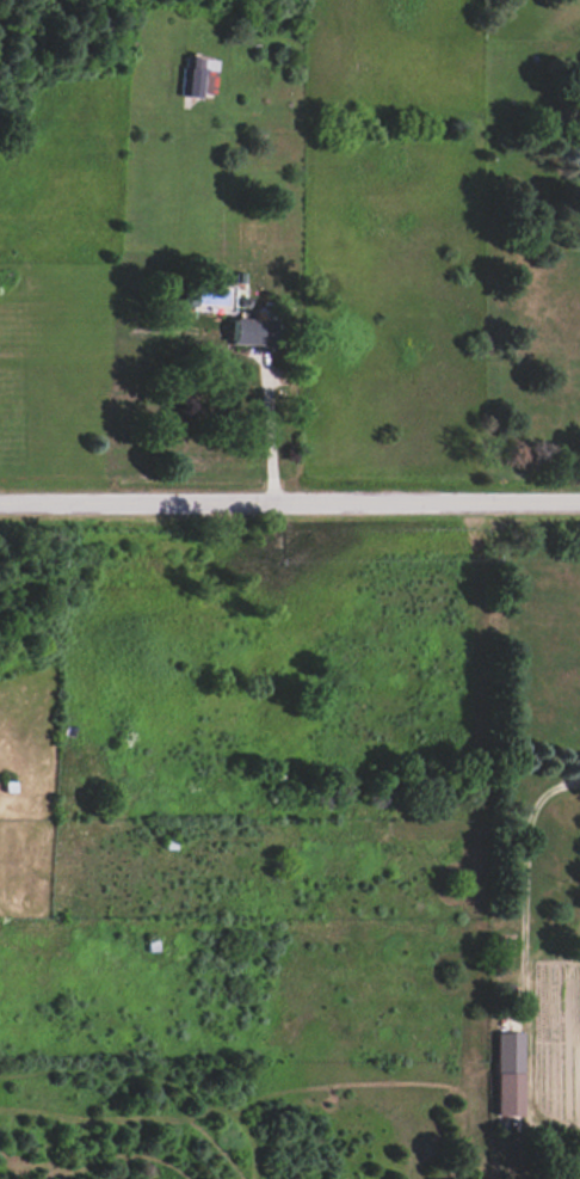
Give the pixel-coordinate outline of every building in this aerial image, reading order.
[(215,96),(216,58),(189,57),(189,67),(185,67),(184,95),(215,96)] [(272,346),(273,320),(232,319),(232,345),(272,346)] [(495,1115),(521,1116),(522,1032),(496,1032),(495,1115)]
